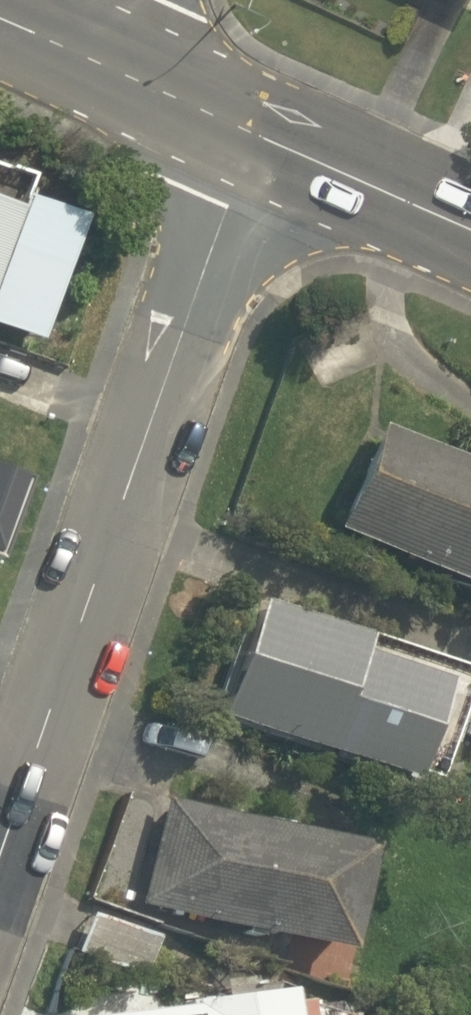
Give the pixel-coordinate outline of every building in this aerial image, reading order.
[(37,352),(84,215),(0,186),(0,340),(37,352)] [(375,423),(327,528),(470,592),(470,468),(375,423)] [(397,778),(432,680),(348,650),(353,634),(253,599),(213,714),(397,778)] [(351,843),(158,798),(134,904),(328,950),(351,843)] [(150,937),(84,913),(68,951),(135,977),(150,937)] [(290,999),(262,1004),(260,990),(169,1001),(170,1005),(86,1014),(293,1014),(290,999)]
